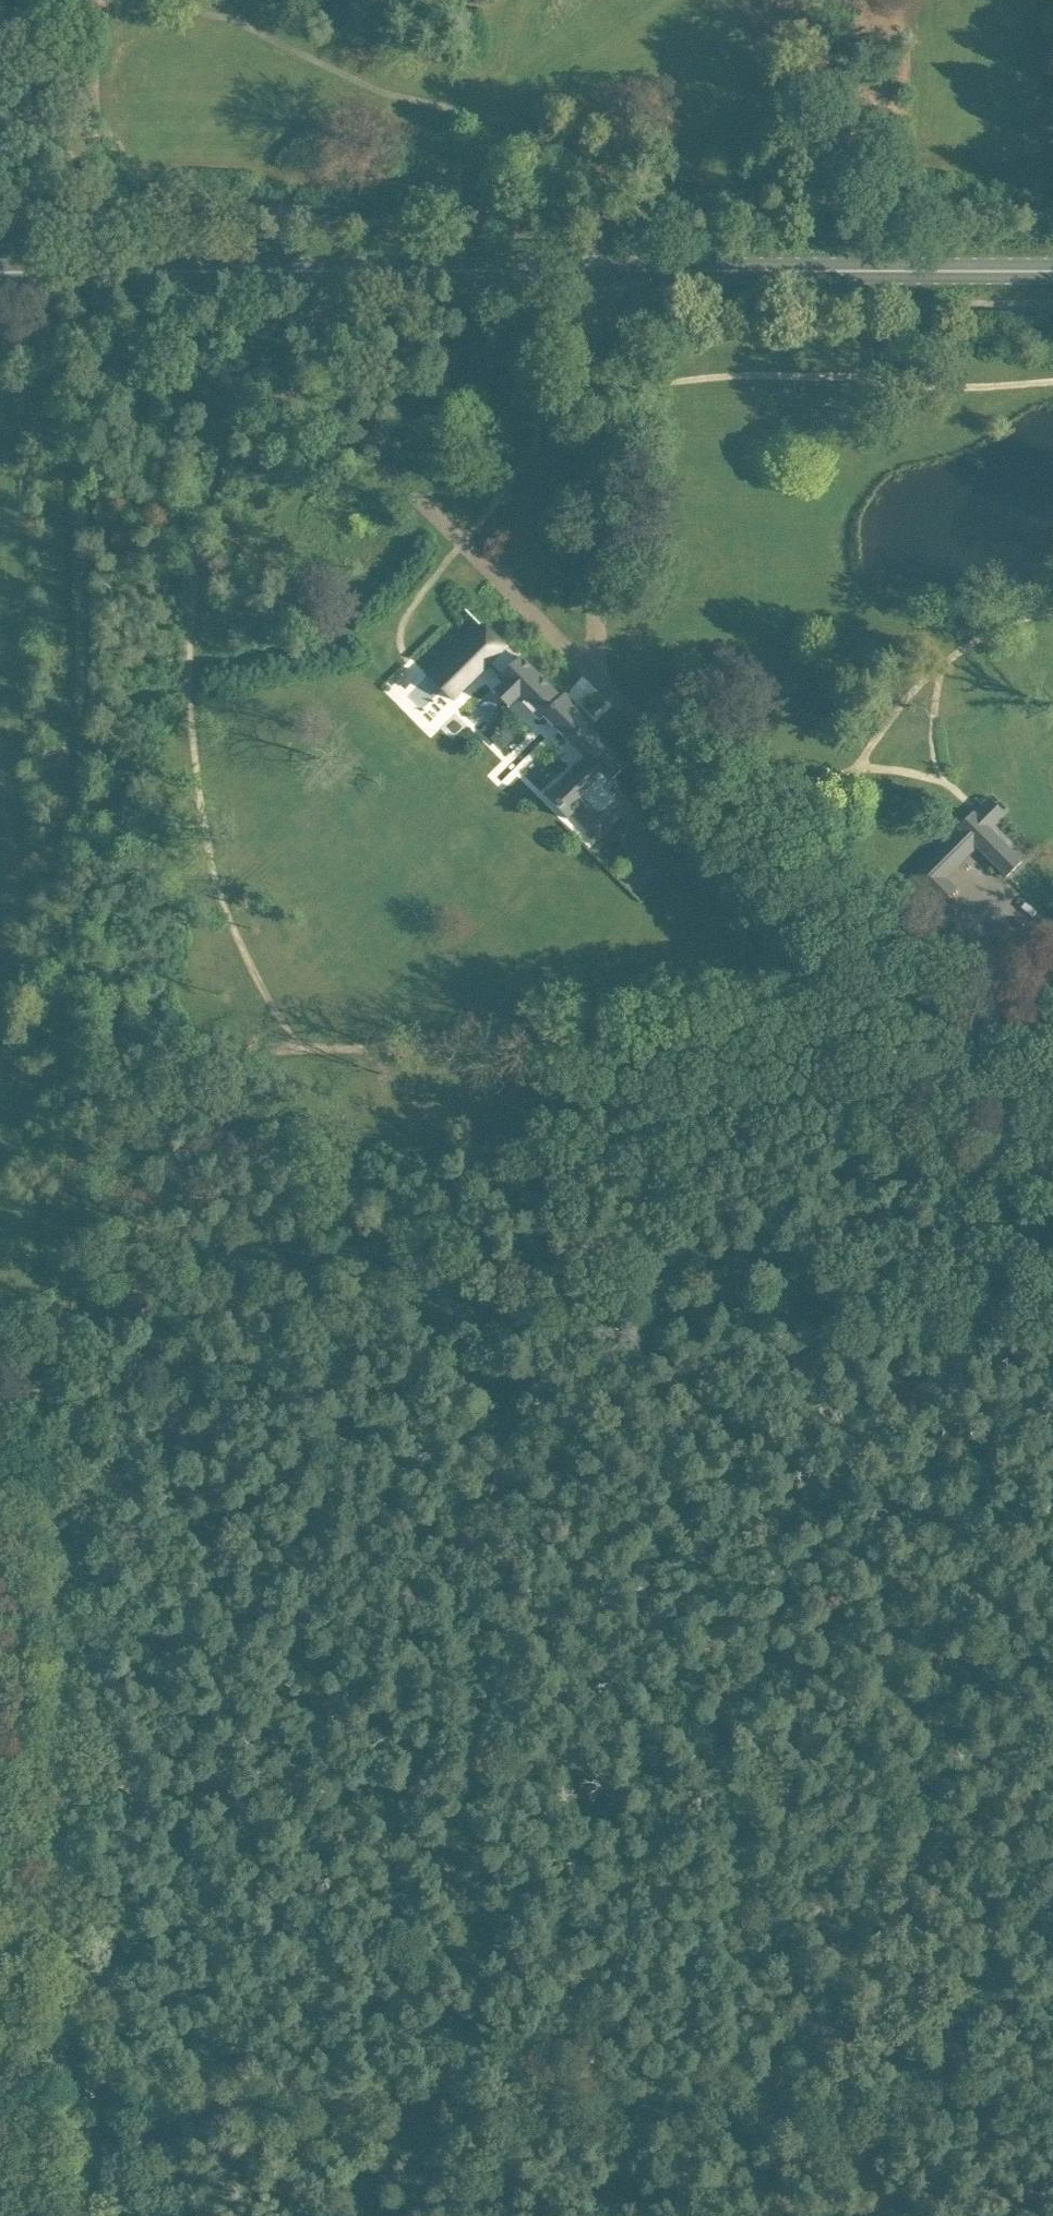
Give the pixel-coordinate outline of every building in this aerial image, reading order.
[(483,617),(430,668),(457,695),(513,641),(492,620),(489,623),(483,617)] [(526,650),(502,674),(506,679),(497,687),(513,704),(522,695),(544,718),(548,714),(586,754),(548,791),(572,816),(578,810),(602,836),(626,813),(634,821),(655,801),(625,770),(633,761),(597,723),(601,719),(570,687),(566,691),(526,650)] [(902,882),(897,887),(926,917),(942,901),(931,890),(961,861),(991,891),(1008,874),(976,841),(991,827),(976,810),(960,825),(959,824),(942,840),(943,842),(904,880),(902,882)]
